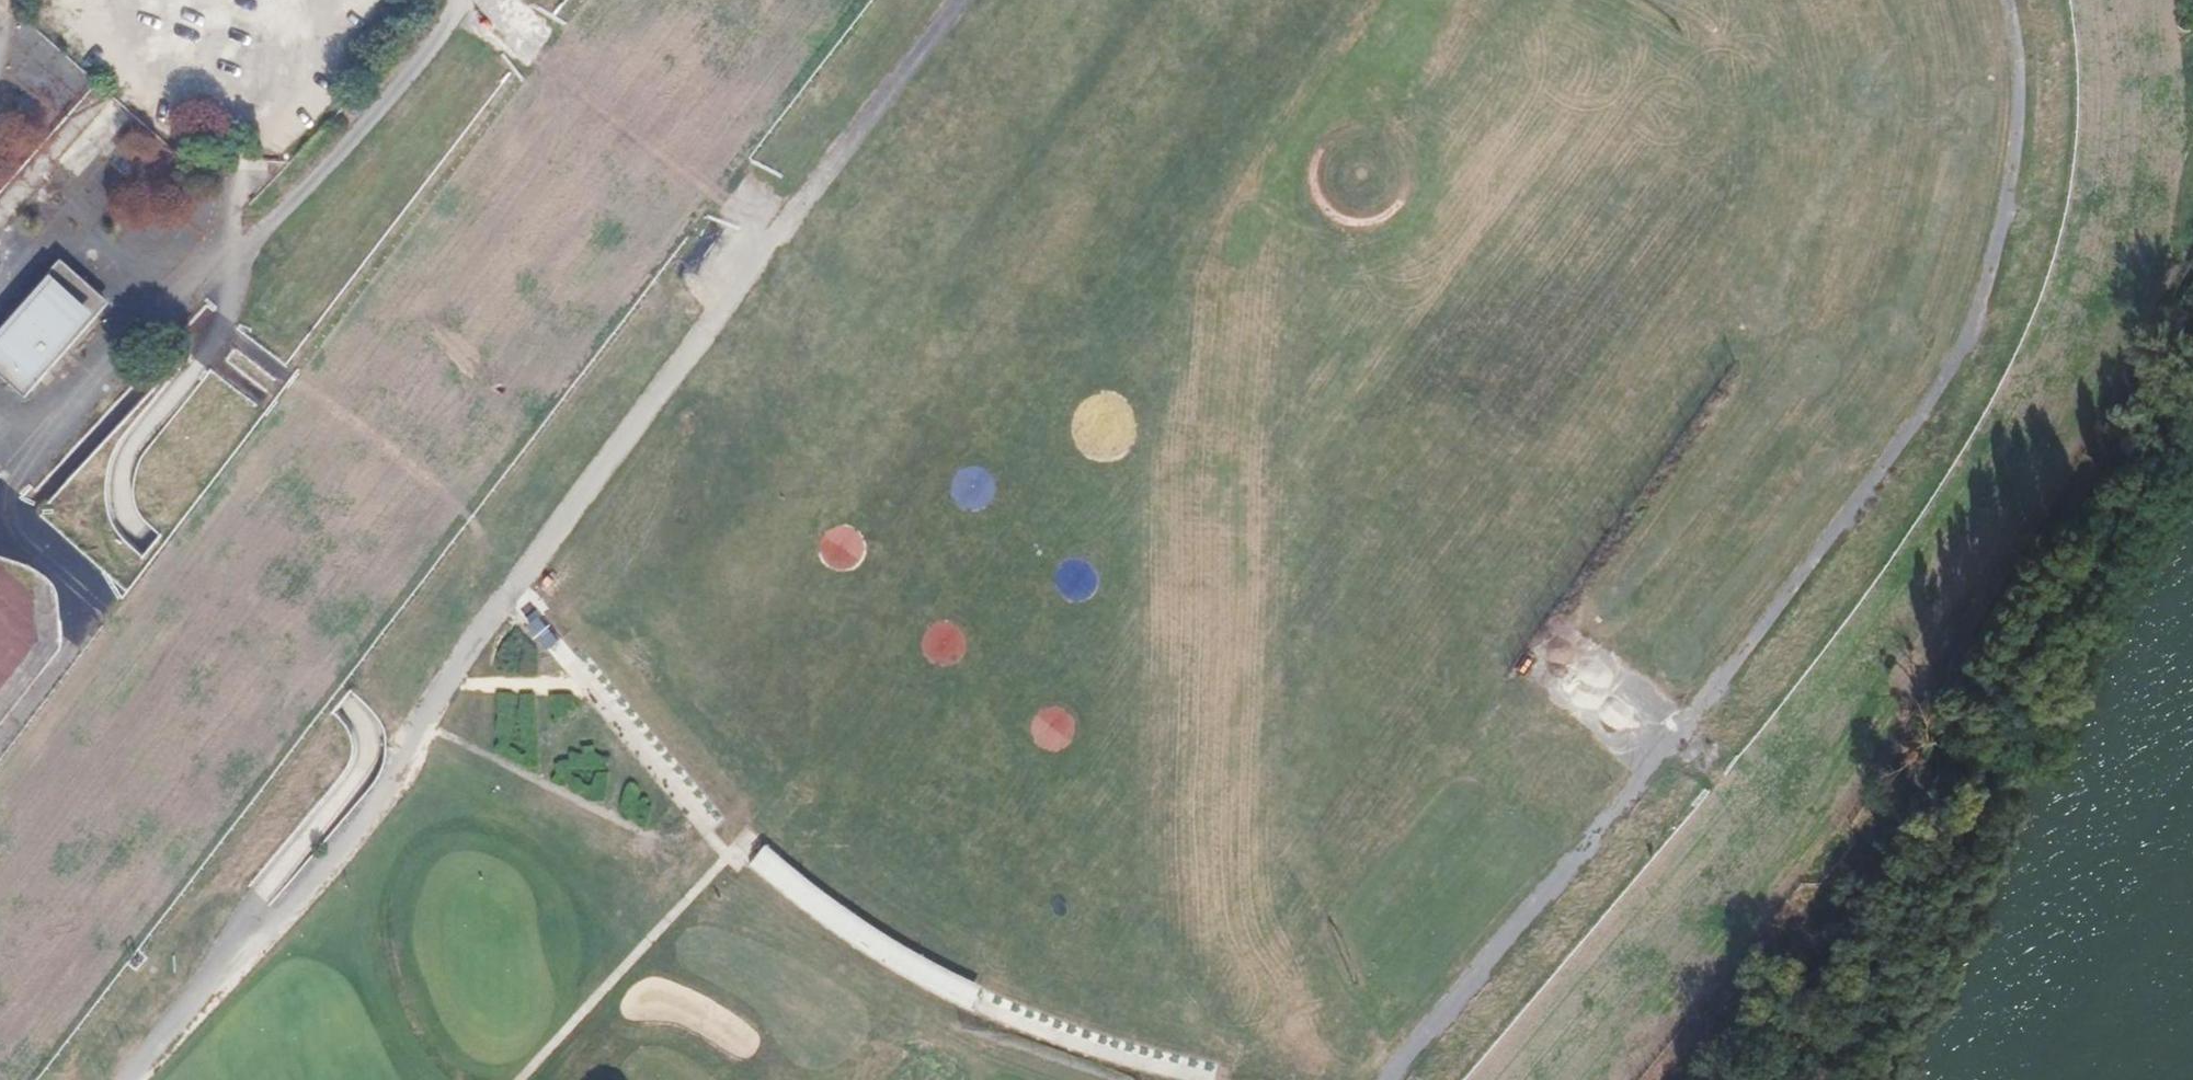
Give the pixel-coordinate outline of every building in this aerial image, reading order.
[(0,337),(0,370),(25,392),(102,306),(61,270),(0,337)] [(840,570),(867,549),(846,521),(818,542),(840,570)] [(1067,560),(1058,585),(1087,595),(1095,569),(1067,560)] [(1037,746),(1072,746),(1071,708),(1036,709),(1037,746)] [(565,841),(597,856),(613,821),(581,806),(565,841)] [(775,846),(747,864),(854,951),(973,1017),(985,990),(873,925),(775,846)]
